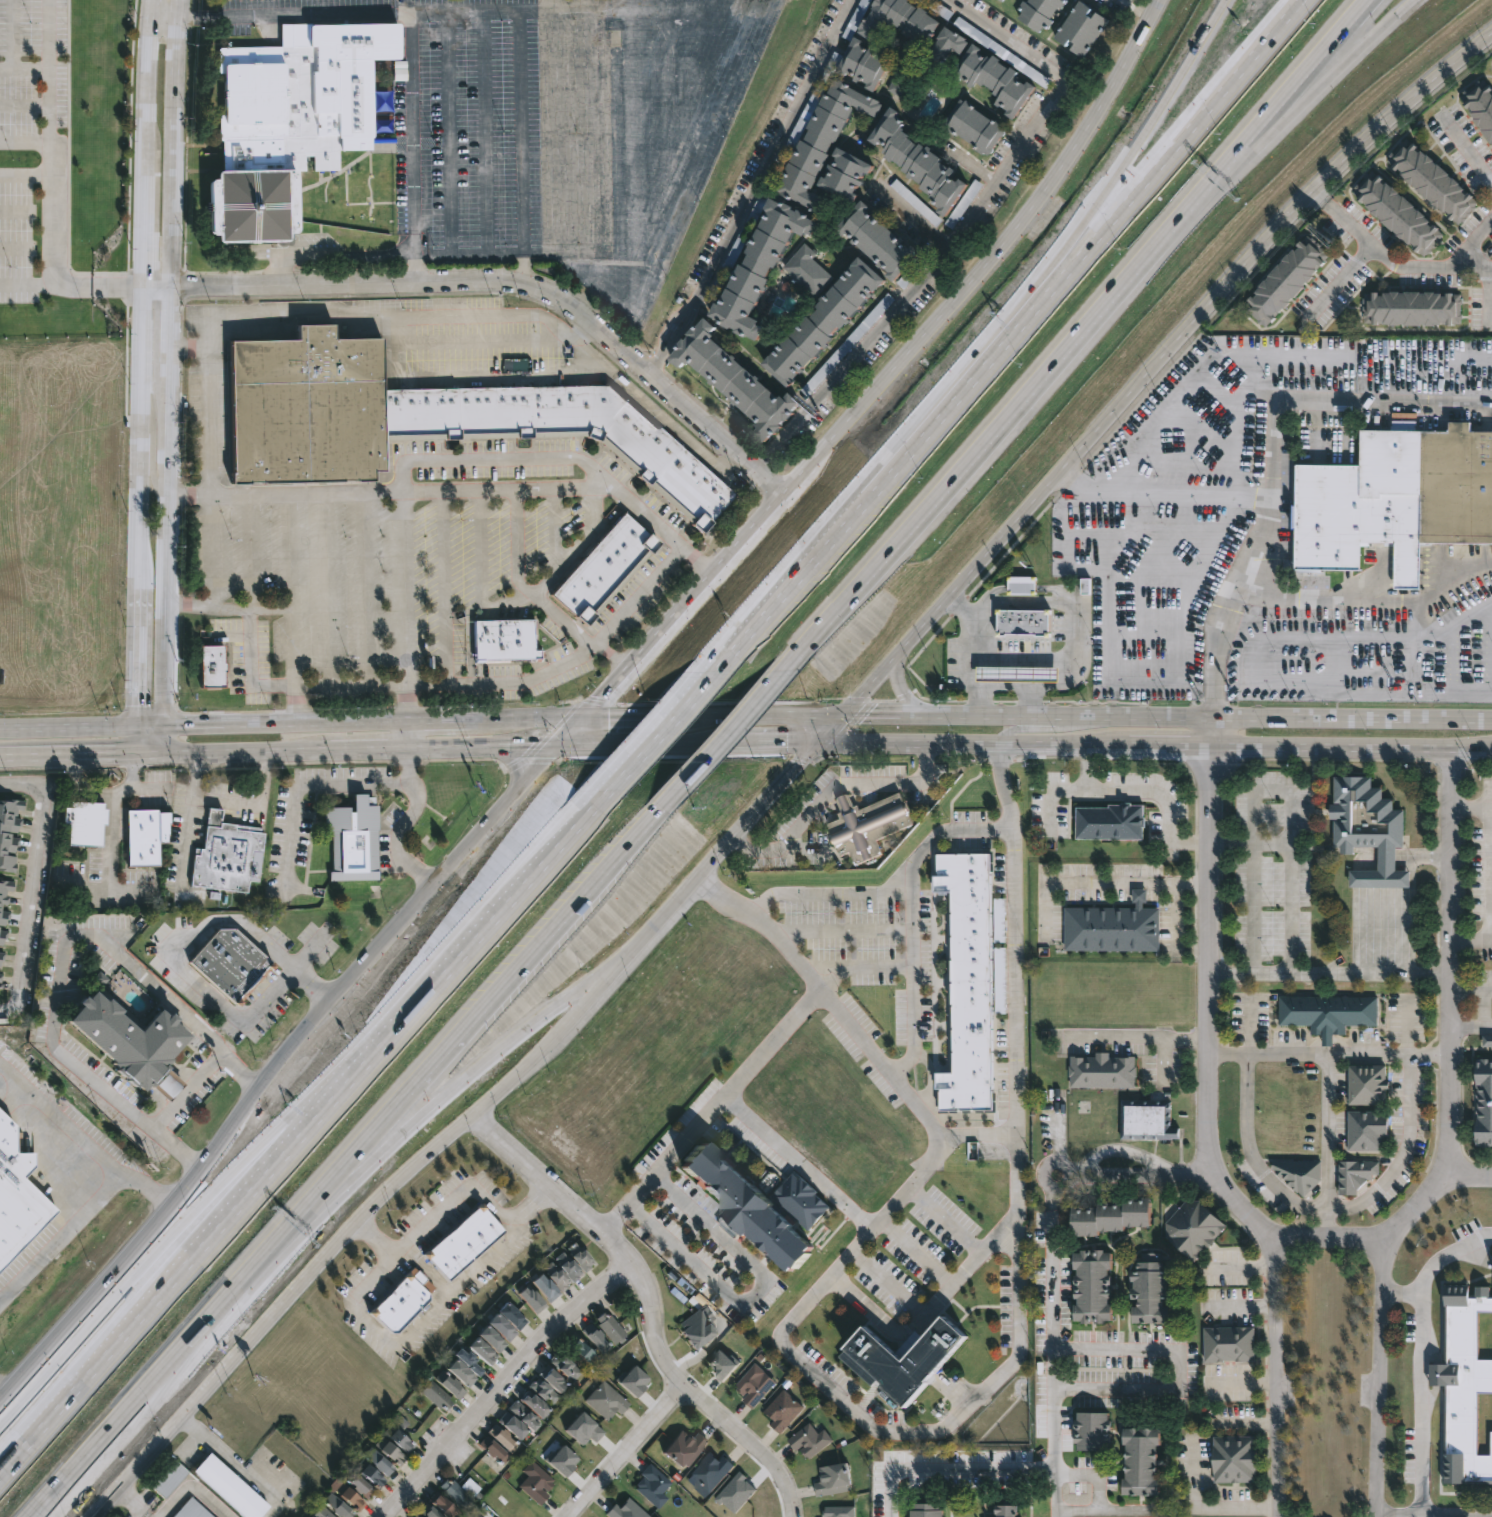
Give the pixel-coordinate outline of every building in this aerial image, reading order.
[(868,2),(870,0),(905,0),(914,7),(916,4),(937,20),(905,63),(895,56),(902,46),(900,45),(904,39),(906,40),(908,38),(898,31),(900,28),(889,20),(888,22),(881,17),(866,38),(854,30),(857,26),(855,25),(861,17),(863,18),(870,8),(868,6),(870,4),(868,2)] [(1016,7),(1021,0),(1024,0),(1025,1),(1026,0),(1065,0),(1060,7),(1056,4),(1048,16),(1051,18),(1045,27),(1041,25),(1037,30),(1016,16),(1020,10),(1016,7)] [(1052,36),(1078,0),(1082,0),(1091,6),(1088,12),(1093,15),(1097,9),(1108,17),(1099,31),(1100,32),(1092,45),(1090,43),(1082,55),(1071,47),(1076,40),(1070,37),(1065,45),(1052,36)] [(389,59),(389,61),(402,61),(402,81),(389,82),(390,133),(367,133),(367,138),(391,138),(391,143),(369,143),(369,150),(334,150),(334,170),(296,171),(297,230),(297,233),(288,233),(288,246),(273,246),(273,241),(221,242),(218,242),(218,234),(214,234),(211,234),(210,182),(210,179),(217,179),(217,172),(219,172),(219,141),(216,141),(216,115),(220,115),(220,74),(215,74),(214,48),(216,48),(277,48),(277,24),(399,23),(399,58),(389,59)] [(942,24),(953,32),(954,30),(963,36),(962,38),(965,40),(957,51),(950,46),(942,57),(944,58),(934,73),(921,63),(931,48),(929,47),(936,37),(934,36),(942,24)] [(859,40),(858,42),(862,44),(863,43),(872,47),(871,49),(878,53),(880,50),(887,54),(885,57),(887,58),(870,90),(862,85),(863,82),(856,78),(855,80),(850,78),(851,75),(842,70),(840,74),(833,70),(851,35),(859,40)] [(976,51),(987,57),(989,54),(997,60),(995,62),(1006,69),(1007,67),(1014,72),(1012,74),(1016,77),(1015,79),(1023,84),(1025,81),(1033,87),(1010,119),(1002,113),(1004,110),(990,102),(994,96),(989,92),(991,90),(981,84),(979,86),(973,82),(970,86),(949,72),(970,43),(978,49),(976,51)] [(911,74),(899,96),(885,89),(897,67),(911,74)] [(830,78),(834,79),(834,78),(846,83),(845,86),(876,100),(875,102),(878,103),(872,116),(861,110),(860,111),(851,105),(831,145),(870,164),(866,173),(862,171),(858,179),(861,181),(859,185),(856,184),(852,192),(855,194),(851,202),(811,182),(807,189),(805,187),(804,190),(817,195),(816,196),(828,203),(823,214),(818,211),(817,214),(787,198),(787,199),(775,193),(776,192),(772,190),(780,174),(778,173),(796,138),(799,140),(805,129),(802,127),(819,94),(823,95),(824,93),(823,92),(830,78)] [(1491,83),(1491,84),(1491,90),(1491,141),(1483,129),(1485,128),(1475,118),(1477,117),(1472,111),(1474,109),(1471,105),(1469,107),(1460,95),(1463,92),(1462,91),(1465,89),(1466,90),(1479,79),(1480,80),(1483,78),(1489,85),(1491,83)] [(960,99),(962,100),(963,98),(970,103),(969,106),(990,120),(991,117),(1000,124),(999,126),(1003,128),(1002,132),(1000,135),(998,134),(988,152),(985,153),(982,151),(980,153),(971,146),(972,145),(951,130),(950,132),(943,127),(944,125),(941,123),(958,97),(960,99)] [(904,135),(915,142),(916,141),(922,145),(923,143),(928,146),(927,148),(938,156),(936,159),(945,165),(946,164),(951,167),(945,176),(953,180),(955,176),(963,181),(940,216),(932,211),(934,206),(928,202),(931,197),(915,187),(918,182),(904,173),(905,171),(880,154),(882,151),(878,148),(882,143),(876,138),(873,142),(865,137),(887,104),(895,110),(893,113),(900,118),(899,120),(901,121),(898,125),(901,127),(899,129),(906,133),(904,135)] [(1407,136),(1419,147),(1416,149),(1420,153),(1422,150),(1428,155),(1461,184),(1465,190),(1464,191),(1467,195),(1469,193),(1473,197),(1472,198),(1477,203),(1474,206),(1475,208),(1472,211),(1471,210),(1469,212),(1470,213),(1467,217),(1466,215),(1464,217),(1465,219),(1462,222),(1461,221),(1457,224),(1448,217),(1451,214),(1447,210),(1445,212),(1440,208),(1439,209),(1413,184),(1412,185),(1407,180),(1407,179),(1402,173),(1403,172),(1400,169),(1397,171),(1392,166),(1386,160),(1389,157),(1387,156),(1401,140),(1402,141),(1407,136)] [(1371,169),(1378,176),(1380,174),(1385,178),(1383,180),(1387,184),(1388,182),(1394,186),(1404,196),(1405,195),(1416,205),(1415,206),(1420,210),(1421,209),(1426,214),(1425,216),(1431,221),(1430,223),(1433,226),(1435,224),(1440,228),(1438,230),(1443,234),(1440,237),(1441,239),(1438,242),(1437,241),(1433,247),(1432,246),(1430,248),(1431,250),(1424,256),(1414,247),(1416,245),(1412,241),(1410,244),(1405,239),(1404,240),(1371,210),(1372,209),(1367,205),(1369,203),(1365,199),(1363,202),(1352,192),(1354,189),(1353,187),(1371,169)] [(766,198),(772,201),(774,199),(787,206),(786,208),(791,211),(793,208),(803,214),(802,216),(812,222),(806,234),(800,231),(798,235),(789,230),(777,252),(780,253),(776,262),(773,260),(769,267),(766,265),(760,277),(764,279),(745,316),(753,321),(751,324),(757,328),(750,340),(739,334),(738,337),(728,331),(729,329),(724,327),(723,328),(702,315),(710,301),(712,302),(727,275),(725,274),(728,269),(730,270),(734,263),(736,264),(742,253),(740,252),(743,245),(741,244),(743,240),(746,242),(748,238),(747,237),(761,211),(757,209),(764,197),(766,198)] [(861,209),(895,237),(896,236),(901,240),(899,242),(904,247),(907,244),(915,250),(888,280),(881,274),(884,271),(877,265),(875,267),(871,264),(873,263),(832,226),(857,199),(864,206),(861,209)] [(1307,236),(1310,238),(1311,236),(1315,240),(1314,242),(1315,243),(1317,241),(1321,245),(1319,247),(1321,248),(1322,246),(1326,250),(1325,252),(1328,254),(1305,282),(1304,281),(1292,298),(1291,297),(1282,308),(1281,307),(1265,327),(1261,323),(1260,325),(1256,322),(1257,320),(1243,307),(1247,302),(1245,300),(1249,295),(1251,297),(1255,293),(1253,292),(1256,285),(1262,279),(1263,280),(1276,263),(1277,264),(1286,252),(1287,253),(1291,248),(1294,250),(1297,246),(1294,244),(1299,239),(1301,241),(1306,235),(1307,236)] [(831,277),(814,297),(786,274),(788,273),(781,267),(802,242),(814,253),(810,258),(831,277)] [(853,255),(879,279),(844,319),(845,320),(842,323),(840,322),(835,327),(833,325),(824,336),(826,338),(808,358),(807,357),(782,387),(756,363),(800,314),(804,317),(812,308),(810,306),(815,300),(813,298),(816,295),(819,298),(821,296),(820,295),(838,274),(837,273),(840,269),(843,272),(845,270),(843,268),(853,255)] [(1433,291),(1433,292),(1440,293),(1440,295),(1445,295),(1445,292),(1460,294),(1460,299),(1461,299),(1460,313),(1461,313),(1461,319),(1459,319),(1459,323),(1444,324),(1444,321),(1440,321),(1440,324),(1432,325),(1418,324),(1418,325),(1403,325),(1403,324),(1397,324),(1397,325),(1389,325),(1382,323),(1370,324),(1364,323),(1364,318),(1362,318),(1363,310),(1362,310),(1362,305),(1363,305),(1363,303),(1362,303),(1362,297),(1364,297),(1364,293),(1377,292),(1377,295),(1381,295),(1381,292),(1388,292),(1388,291),(1403,292),(1403,291),(1419,291),(1419,292),(1424,292),(1424,291),(1433,291)] [(698,317),(709,327),(704,332),(707,335),(705,337),(726,356),(728,354),(732,358),(731,360),(771,398),(774,395),(777,398),(783,392),(793,402),(785,411),(786,412),(778,421),(777,420),(773,424),(775,426),(756,444),(746,433),(751,428),(747,424),(750,422),(730,403),(729,405),(725,402),(726,400),(710,384),(708,386),(684,361),(680,365),(678,363),(674,367),(669,362),(667,364),(663,360),(663,359),(662,358),(670,349),(668,347),(677,338),(678,339),(682,335),(681,333),(698,317)] [(384,432),(384,470),(374,470),(374,480),(230,483),(230,471),(231,471),(229,339),(297,338),(297,323),(334,322),(334,337),(382,336),(383,387),(384,432)] [(599,434),(597,439),(583,434),(585,428),(516,429),(516,436),(501,436),(500,430),(460,430),(461,437),(445,437),(445,431),(384,432),(383,387),(610,383),(733,492),(698,532),(688,522),(692,517),(649,479),(645,483),(634,473),(638,469),(599,434)] [(1416,421),(1392,420),(1392,430),(1416,430),(1416,421)] [(1491,427),(1491,544),(1419,543),(1419,590),(1394,590),(1394,548),(1360,547),(1359,572),(1295,571),(1294,465),(1358,465),(1358,430),(1448,431),(1448,421),(1471,422),(1470,431),(1491,431),(1491,427)] [(657,541),(583,624),(550,594),(624,511),(657,541)] [(1010,594),(1007,594),(1007,577),(1036,577),(1036,595),(1010,594)] [(1049,610),(1048,636),(1035,636),(1035,634),(1006,633),(1006,635),(996,635),(996,609),(1049,610)] [(535,626),(535,649),(542,649),(542,661),(475,662),(475,659),(475,620),(535,618),(535,626)] [(225,688),(199,688),(198,644),(224,644),(225,688)] [(1057,680),(975,679),(975,664),(1057,665),(1057,680)] [(1370,775),(1370,786),(1381,786),(1381,797),(1391,797),(1391,808),(1402,808),(1402,846),(1395,846),(1395,869),(1409,869),(1409,886),(1349,885),(1349,869),(1378,869),(1378,846),(1353,846),(1353,852),(1339,852),(1339,845),(1333,845),(1333,819),(1338,819),(1338,818),(1329,818),(1330,803),(1338,803),(1338,802),(1333,802),(1333,775),(1370,775)] [(854,805),(858,804),(860,808),(901,792),(913,823),(876,838),(883,853),(856,864),(850,848),(838,853),(825,822),(840,816),(838,812),(842,810),(836,796),(848,791),(854,805)] [(366,792),(366,796),(375,796),(375,805),(378,805),(379,880),(329,880),(329,871),(331,871),(331,831),(324,831),(324,807),(349,806),(349,810),(353,810),(353,793),(366,792)] [(14,873),(0,872),(0,799),(1,799),(2,797),(23,800),(22,810),(16,809),(16,816),(11,815),(11,817),(21,818),(20,826),(17,826),(16,833),(9,832),(9,836),(19,837),(18,846),(14,846),(13,853),(11,853),(10,855),(16,856),(14,873)] [(102,802),(102,808),(106,808),(105,823),(102,823),(101,845),(67,844),(68,822),(62,822),(63,806),(69,806),(70,800),(102,802)] [(1131,802),(1131,803),(1144,803),(1144,815),(1145,815),(1145,825),(1143,825),(1143,838),(1076,837),(1076,806),(1109,806),(1109,802),(1131,802)] [(264,832),(261,851),(252,850),(247,892),(189,885),(194,847),(203,848),(208,806),(223,808),(221,822),(261,827),(260,832),(264,832)] [(158,809),(158,811),(169,811),(169,822),(166,822),(166,841),(158,841),(158,866),(127,867),(127,809),(158,809)] [(936,853),(990,852),(993,1107),(941,1108),(941,1088),(937,1088),(937,1072),(954,1072),(952,891),(937,891),(936,853)] [(1,946),(0,946),(0,881),(13,882),(12,891),(6,890),(5,895),(8,895),(8,905),(1,904),(1,911),(10,911),(9,920),(5,919),(4,925),(1,925),(1,930),(7,930),(6,939),(2,939),(1,946)] [(1143,900),(1143,907),(1159,907),(1159,949),(1065,949),(1065,907),(1137,907),(1137,901),(1133,901),(1133,888),(1146,889),(1146,900),(1143,900)] [(1005,943),(1005,899),(995,899),(995,943),(1005,943)] [(188,961),(215,931),(218,928),(234,928),(273,963),(236,1004),(188,961)] [(1007,1013),(1006,948),(995,948),(996,1013),(1007,1013)] [(92,990),(104,1000),(106,997),(120,1009),(117,1012),(138,1030),(158,1008),(166,1015),(169,1012),(175,1017),(173,1021),(188,1034),(167,1058),(169,1059),(164,1065),(184,1083),(168,1101),(148,1083),(142,1090),(135,1085),(133,1086),(114,1069),(115,1067),(110,1062),(111,1061),(65,1020),(79,1005),(75,1002),(82,995),(85,998),(92,990)] [(1346,1024),(1346,1034),(1335,1033),(1335,1045),(1324,1045),(1324,1034),(1311,1034),(1311,1025),(1279,1024),(1279,996),(1378,997),(1377,1025),(1346,1024)] [(1491,1047),(1491,1035),(1482,1036),(1483,1047),(1491,1047)] [(1111,1052),(1111,1056),(1136,1056),(1136,1087),(1071,1086),(1071,1077),(1070,1077),(1070,1056),(1097,1056),(1097,1052),(1111,1052)] [(1480,1058),(1491,1058),(1491,1146),(1479,1146),(1480,1058)] [(1349,1105),(1388,1105),(1387,1066),(1349,1066),(1349,1105)] [(1172,1100),(1172,1113),(1175,1113),(1175,1122),(1173,1122),(1173,1124),(1180,1124),(1180,1138),(1122,1138),(1122,1100),(1172,1100)] [(56,1209),(0,1268),(0,1110),(33,1142),(33,1165),(22,1177),(56,1209)] [(1383,1150),(1349,1150),(1349,1111),(1389,1111),(1389,1138),(1383,1138),(1383,1150)] [(683,1160),(681,1157),(694,1141),(697,1144),(701,1139),(769,1198),(791,1172),(798,1178),(801,1175),(818,1190),(815,1193),(830,1205),(807,1233),(806,1231),(800,1238),(811,1247),(791,1270),(724,1213),(728,1209),(678,1166),(683,1160)] [(1339,1161),(1338,1195),(1357,1196),(1357,1187),(1367,1187),(1367,1176),(1379,1177),(1379,1162),(1339,1161)] [(1160,1233),(1193,1262),(1206,1247),(1208,1248),(1227,1226),(1192,1196),(1160,1233)] [(1102,1236),(1075,1236),(1075,1207),(1101,1207),(1101,1202),(1127,1202),(1127,1197),(1153,1197),(1153,1226),(1127,1225),(1127,1231),(1102,1231),(1102,1236)] [(503,1232),(448,1282),(423,1255),(479,1205),(503,1232)] [(574,1242),(594,1262),(584,1273),(568,1254),(570,1253),(566,1249),(574,1242)] [(1093,1250),(1093,1251),(1107,1250),(1107,1252),(1114,1252),(1114,1268),(1111,1268),(1111,1274),(1114,1274),(1114,1284),(1112,1284),(1112,1288),(1114,1288),(1114,1298),(1112,1298),(1112,1304),(1115,1304),(1115,1320),(1107,1320),(1107,1323),(1098,1323),(1098,1321),(1094,1321),(1094,1323),(1085,1323),(1085,1321),(1077,1321),(1077,1305),(1081,1305),(1081,1298),(1078,1298),(1078,1290),(1080,1290),(1080,1285),(1078,1285),(1077,1275),(1081,1275),(1081,1269),(1077,1269),(1077,1252),(1084,1252),(1084,1250),(1093,1250)] [(563,1252),(584,1274),(573,1283),(556,1263),(558,1262),(555,1259),(563,1252)] [(1163,1253),(1163,1262),(1166,1262),(1167,1270),(1173,1270),(1173,1281),(1171,1281),(1171,1288),(1174,1288),(1174,1298),(1167,1299),(1168,1306),(1172,1306),(1173,1323),(1136,1324),(1136,1306),(1142,1306),(1141,1299),(1135,1299),(1134,1289),(1137,1288),(1137,1282),(1135,1282),(1135,1271),(1141,1271),(1140,1262),(1143,1262),(1143,1253),(1163,1253)] [(551,1262),(570,1282),(566,1286),(567,1287),(561,1293),(545,1274),(547,1272),(543,1268),(551,1262)] [(417,1271),(426,1280),(420,1286),(429,1295),(428,1300),(397,1333),(391,1333),(369,1313),(407,1274),(411,1278),(417,1271)] [(536,1273),(539,1276),(541,1274),(546,1280),(548,1279),(560,1294),(549,1303),(529,1279),(536,1273)] [(528,1285),(546,1307),(535,1315),(517,1293),(528,1285)] [(1489,1295),(1491,1295),(1491,1312),(1477,1312),(1477,1360),(1491,1360),(1491,1393),(1477,1393),(1476,1455),(1491,1456),(1491,1431),(1491,1481),(1463,1481),(1463,1483),(1444,1483),(1444,1455),(1447,1455),(1448,1386),(1429,1385),(1430,1364),(1448,1364),(1448,1307),(1444,1307),(1444,1285),(1469,1285),(1469,1294),(1475,1294),(1475,1287),(1489,1287),(1489,1295)] [(527,1322),(519,1331),(497,1312),(506,1302),(527,1322)] [(699,1309),(708,1322),(710,1321),(718,1331),(716,1333),(716,1334),(695,1350),(681,1332),(683,1330),(679,1324),(699,1309)] [(516,1333),(508,1342),(487,1324),(497,1313),(516,1333)] [(602,1313),(606,1319),(610,1315),(626,1334),(622,1337),(625,1341),(620,1344),(618,1342),(614,1345),(597,1325),(599,1323),(595,1319),(602,1313)] [(871,1381),(837,1353),(864,1322),(897,1350),(915,1329),(924,1337),(944,1313),(968,1334),(908,1405),(875,1377),(871,1381)] [(506,1344),(498,1354),(477,1335),(486,1325),(506,1344)] [(581,1333),(604,1355),(611,1347),(588,1325),(581,1333)] [(1256,1327),(1256,1361),(1225,1359),(1225,1362),(1206,1362),(1206,1328),(1256,1327)] [(497,1356),(488,1366),(468,1347),(477,1337),(497,1356)] [(598,1357),(577,1342),(571,1351),(591,1366),(598,1357)] [(458,1348),(466,1354),(468,1352),(477,1360),(474,1363),(484,1371),(479,1377),(453,1355),(458,1348)] [(707,1366),(723,1382),(740,1364),(723,1349),(707,1366)] [(554,1356),(559,1361),(564,1357),(581,1373),(574,1380),(568,1375),(566,1377),(549,1361),(554,1356)] [(477,1379),(468,1388),(447,1369),(455,1360),(477,1379)] [(772,1388),(754,1408),(744,1399),(750,1392),(749,1391),(745,1395),(738,1389),(739,1388),(737,1386),(757,1363),(767,1372),(762,1378),(772,1388)] [(558,1394),(567,1384),(547,1366),(538,1376),(558,1394)] [(634,1398),(650,1381),(633,1366),(618,1383),(634,1398)] [(441,1371),(451,1380),(453,1378),(466,1392),(459,1401),(434,1379),(441,1371)] [(534,1380),(539,1384),(541,1382),(560,1397),(553,1405),(546,1400),(545,1402),(528,1387),(534,1380)] [(452,1404),(444,1413),(421,1392),(431,1381),(450,1398),(448,1401),(452,1404)] [(630,1404),(620,1415),(616,1411),(608,1421),(586,1401),(603,1381),(630,1404)] [(806,1407),(781,1434),(771,1424),(775,1420),(766,1411),(786,1389),(806,1407)] [(533,1395),(550,1409),(541,1419),(521,1401),(525,1396),(529,1399),(533,1395)] [(507,1409),(518,1419),(526,1410),(515,1400),(507,1409)] [(497,1422),(518,1441),(528,1431),(506,1412),(497,1422)] [(532,1433),(540,1423),(527,1412),(519,1421),(532,1433)] [(595,1444),(604,1433),(581,1412),(564,1431),(582,1447),(590,1439),(595,1444)] [(1114,1419),(1114,1430),(1112,1430),(1112,1433),(1114,1433),(1114,1444),(1111,1443),(1111,1451),(1081,1450),(1081,1443),(1078,1443),(1078,1434),(1080,1434),(1080,1430),(1078,1430),(1078,1421),(1080,1421),(1080,1413),(1112,1413),(1111,1419),(1114,1419)] [(415,1446),(407,1455),(388,1438),(395,1430),(390,1426),(400,1415),(409,1423),(401,1433),(415,1446)] [(811,1423),(820,1434),(826,1429),(835,1440),(811,1460),(800,1448),(797,1451),(789,1441),(811,1423)] [(486,1435),(511,1454),(519,1444),(494,1425),(486,1435)] [(1163,1429),(1163,1446),(1160,1446),(1159,1479),(1163,1479),(1163,1496),(1125,1496),(1125,1479),(1128,1479),(1129,1445),(1126,1445),(1126,1429),(1163,1429)] [(681,1431),(687,1436),(689,1434),(694,1438),(698,1434),(708,1442),(688,1468),(684,1464),(681,1468),(663,1454),(681,1431)] [(501,1466),(509,1457),(486,1436),(478,1445),(501,1466)] [(1258,1482),(1216,1483),(1215,1436),(1257,1436),(1258,1482)] [(579,1461),(562,1446),(547,1463),(564,1478),(579,1461)] [(394,1470),(387,1478),(364,1455),(371,1448),(394,1470)] [(711,1451),(721,1460),(725,1455),(735,1465),(711,1492),(703,1484),(692,1496),(677,1482),(688,1471),(691,1474),(711,1451)] [(269,1506),(259,1516),(242,1516),(192,1472),(210,1453),(269,1506)] [(187,1474),(164,1500),(151,1488),(174,1461),(187,1474)] [(554,1485),(547,1493),(542,1488),(541,1489),(549,1496),(540,1506),(518,1487),(527,1476),(522,1472),(531,1461),(554,1481),(552,1483),(554,1485)] [(851,1493),(818,1498),(815,1483),(824,1482),(822,1467),(850,1462),(854,1485),(850,1486),(851,1493)] [(650,1465),(671,1483),(662,1494),(667,1499),(658,1509),(635,1490),(637,1488),(636,1486),(642,1478),(647,1483),(649,1480),(642,1474),(650,1465)] [(758,1489),(739,1472),(716,1498),(734,1515),(758,1489)] [(374,1492),(357,1475),(348,1483),(366,1500),(374,1492)] [(468,1477),(481,1488),(461,1509),(442,1493),(443,1491),(439,1488),(445,1480),(449,1484),(452,1480),(460,1487),(468,1477)] [(357,1514),(366,1505),(337,1478),(329,1487),(357,1514)] [(354,1514),(351,1516),(341,1516),(323,1502),(330,1494),(354,1514)] [(460,1514),(457,1516),(445,1516),(431,1504),(438,1495),(460,1514)] [(191,1497),(214,1516),(174,1516),(191,1497)] [(628,1499),(649,1516),(608,1516),(606,1515),(615,1504),(620,1508),(628,1499)] [(944,1516),(911,1516),(911,1509),(914,1509),(914,1502),(940,1502),(940,1508),(943,1508),(943,1516),(944,1516)] [(424,1503),(417,1513),(422,1516),(442,1516),(424,1503)] [(1020,1516),(994,1516),(997,1516),(996,1504),(1018,1504),(1018,1516),(1020,1516)] [(322,1505),(335,1516),(311,1516),(322,1505)] [(857,1506),(856,1516),(825,1516),(825,1510),(828,1510),(828,1506),(857,1506)]
